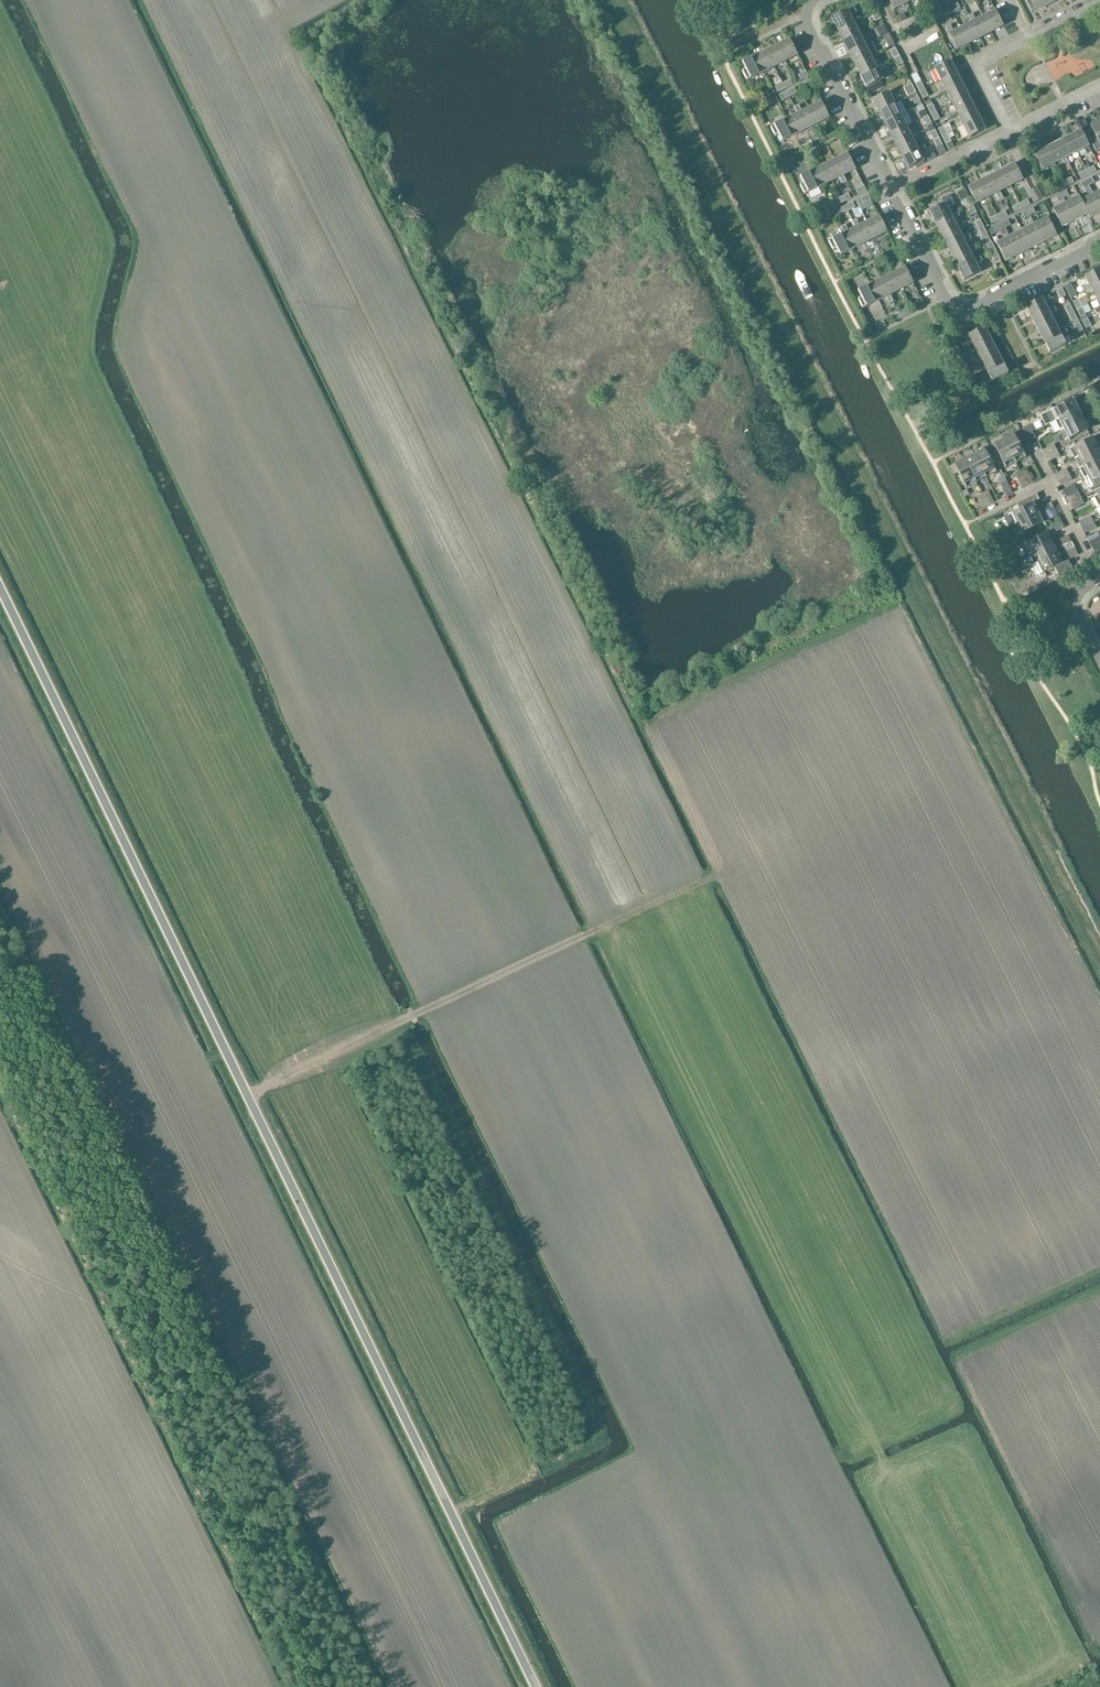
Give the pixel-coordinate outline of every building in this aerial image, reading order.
[(894,10),(906,3),(905,0),(889,0),(894,10)] [(1036,12),(1047,6),(1044,0),(1026,0),(1032,12),(1035,10),(1036,12)] [(923,4),(925,10),(931,7),(928,1),(923,4)] [(923,4),(917,7),(920,12),(925,10),(923,4)] [(953,13),(959,10),(956,5),(950,8),(953,13)] [(854,7),(832,19),(838,31),(854,23),(850,16),(857,13),(854,7)] [(944,10),(947,16),(953,13),(950,8),(944,10)] [(983,16),(991,32),(1003,26),(995,10),(983,16)] [(874,22),(879,20),(876,12),(871,15),(874,22)] [(901,22),(907,20),(904,14),(898,17),(901,22)] [(968,16),(972,22),(980,38),(991,32),(983,16),(976,20),(973,14),(968,16)] [(960,28),(968,44),(980,38),(972,22),(960,28)] [(838,31),(841,38),(843,42),(859,34),(854,23),(838,31)] [(948,34),(957,50),(968,44),(960,28),(953,32),(950,25),(946,27),(949,34),(948,34)] [(843,42),(845,44),(849,53),(865,45),(859,34),(843,42)] [(778,45),(786,61),(798,55),(789,39),(778,45)] [(766,51),(774,67),(786,61),(778,45),(766,51)] [(849,53),(854,62),(855,64),(871,56),(865,45),(849,53)] [(891,53),(894,59),(899,56),(896,50),(891,53)] [(766,51),(755,57),(763,73),(774,67),(766,51)] [(855,64),(857,68),(860,76),(876,67),(871,56),(855,64)] [(899,56),(894,59),(897,65),(902,62),(899,56)] [(742,72),(747,81),(763,73),(755,57),(743,63),(746,70),(742,72)] [(934,69),(941,81),(957,73),(950,61),(934,69)] [(860,76),(867,88),(883,80),(879,72),(884,69),(882,66),(877,68),(876,67),(860,76)] [(805,72),(800,75),(802,80),(808,77),(805,72)] [(962,84),(957,73),(941,81),(946,92),(962,84)] [(810,80),(804,83),(806,88),(812,85),(810,80)] [(783,84),(785,89),(791,86),(788,81),(783,84)] [(870,94),(884,87),(880,81),(867,88),(870,94)] [(917,86),(920,91),(925,89),(922,83),(917,86)] [(779,92),(785,89),(783,84),(777,87),(779,92)] [(946,92),(952,103),(968,95),(962,84),(946,92)] [(789,97),(795,94),(793,89),(787,92),(789,97)] [(925,89),(920,91),(923,97),(928,95),(925,89)] [(781,95),(783,100),(789,97),(787,92),(781,95)] [(873,100),(879,112),(895,104),(889,92),(873,100)] [(760,97),(763,102),(769,99),(766,94),(760,97)] [(911,96),(914,102),(919,100),(916,94),(911,96)] [(968,95),(952,103),(958,115),(974,106),(968,95)] [(763,102),(766,107),(772,104),(769,99),(763,102)] [(829,118),(821,102),(809,108),(817,124),(829,118)] [(901,115),(895,104),(879,112),(884,123),(901,115)] [(798,114),(806,130),(817,124),(809,108),(802,112),(799,105),(795,107),(798,114)] [(928,108),(931,114),(936,111),(933,105),(928,108)] [(958,115),(963,126),(979,118),(974,106),(958,115)] [(925,109),(919,113),(922,119),(923,118),(928,116),(928,115),(925,109)] [(936,111),(931,114),(934,120),(939,117),(936,111)] [(786,120),(795,136),(806,130),(798,114),(786,120)] [(884,123),(887,128),(890,135),(906,126),(901,115),(884,123)] [(923,118),(926,124),(931,121),(928,116),(923,118)] [(963,126),(969,138),(985,130),(979,118),(963,126)] [(779,135),(783,142),(795,136),(786,120),(771,128),(775,137),(779,135)] [(1091,126),(1092,129),(1086,132),(1096,151),(1099,148),(1099,122),(1091,126)] [(912,138),(906,126),(890,135),(896,146),(912,138)] [(939,131),(942,137),(947,134),(944,128),(939,131)] [(1069,136),(1077,152),(1089,146),(1081,131),(1069,136)] [(936,132),(931,135),(934,141),(939,138),(936,132)] [(947,134),(942,137),(945,142),(950,140),(947,134)] [(1069,136),(1058,142),(1066,158),(1077,152),(1069,136)] [(896,146),(901,157),(918,149),(912,138),(896,146)] [(934,141),(937,147),(942,144),(939,138),(934,141)] [(1046,148),(1054,164),(1062,160),(1065,166),(1069,165),(1066,158),(1058,142),(1046,148)] [(924,146),(918,149),(901,157),(908,169),(924,161),(920,153),(926,150),(924,146)] [(1035,154),(1043,170),(1054,164),(1046,148),(1035,154)] [(847,153),(835,159),(843,175),(855,169),(847,153)] [(824,165),(832,181),(839,177),(843,184),(847,182),(843,175),(835,159),(824,165)] [(1003,170),(1011,186),(1022,180),(1014,164),(1003,170)] [(824,165),(812,171),(820,187),(832,181),(824,165)] [(1087,170),(1089,175),(1095,172),(1093,167),(1087,170)] [(1003,170),(991,176),(999,191),(1011,186),(1003,170)] [(1084,178),(1089,175),(1087,170),(1081,173),(1084,178)] [(800,186),(805,195),(820,187),(812,171),(800,177),(804,184),(800,186)] [(980,181),(988,197),(996,193),(999,200),(1003,198),(999,191),(991,176),(980,181)] [(1067,186),(1072,183),(1070,178),(1064,181),(1067,186)] [(1091,178),(1086,180),(1089,186),(1094,184),(1091,178)] [(1080,183),(1083,189),(1089,186),(1086,180),(1080,183)] [(968,187),(976,203),(988,197),(980,181),(968,187)] [(1058,184),(1061,189),(1067,186),(1064,181),(1058,184)] [(864,186),(858,189),(861,194),(867,191),(864,186)] [(1028,192),(1034,202),(1043,198),(1037,187),(1028,192)] [(1066,190),(1060,193),(1063,199),(1069,196),(1066,190)] [(1055,196),(1058,202),(1063,199),(1060,193),(1055,196)] [(1099,213),(1099,208),(1093,194),(1081,200),(1080,200),(1087,214),(1089,219),(1099,213)] [(843,203),(849,200),(847,195),(841,197),(843,203)] [(868,195),(862,199),(865,204),(871,201),(868,195)] [(1075,221),(1087,214),(1080,200),(1081,200),(1079,196),(1066,203),(1075,221)] [(835,200),(837,206),(843,203),(841,197),(835,200)] [(929,212),(936,224),(952,216),(951,215),(948,209),(954,206),(951,201),(929,212)] [(1022,209),(1028,206),(1026,201),(1020,204),(1022,209)] [(847,211),(853,209),(851,203),(845,206),(847,211)] [(1066,203),(1053,209),(1062,227),(1075,221),(1066,203)] [(1014,206),(1016,212),(1022,209),(1020,204),(1014,206)] [(970,214),(976,211),(973,205),(967,208),(970,214)] [(839,209),(841,214),(847,211),(845,206),(839,209)] [(1032,207),(1027,210),(1030,216),(1035,213),(1032,207)] [(818,211),(821,216),(827,213),(824,208),(818,211)] [(936,224),(941,235),(957,227),(953,220),(960,216),(960,218),(970,213),(967,208),(958,212),(951,215),(952,216),(936,224)] [(1021,213),(1024,218),(1030,216),(1027,210),(1021,213)] [(1000,220),(1006,217),(1003,212),(997,215),(1000,220)] [(827,213),(821,216),(824,221),(830,218),(827,213)] [(992,218),(994,223),(1000,220),(997,215),(992,218)] [(867,222),(876,238),(887,232),(879,216),(867,222)] [(1034,224),(1043,242),(1056,235),(1047,218),(1034,224)] [(852,221),(856,228),(864,244),(876,238),(867,222),(860,226),(856,219),(852,221)] [(1008,220),(1002,222),(1005,228),(1011,225),(1008,220)] [(975,223),(978,229),(983,227),(980,221),(975,223)] [(1005,228),(1002,222),(997,225),(999,231),(1005,228)] [(1031,248),(1043,242),(1034,224),(1022,231),(1031,248)] [(841,227),(844,234),(852,250),(864,244),(856,228),(849,231),(845,225),(841,227)] [(941,235),(943,239),(947,246),(963,238),(957,227),(941,235)] [(983,227),(978,229),(981,235),(986,233),(983,227)] [(837,249),(841,255),(852,250),(844,234),(842,235),(839,229),(829,234),(832,240),(828,242),(833,251),(837,249)] [(1019,255),(1031,248),(1022,231),(1010,237),(1019,255)] [(947,246),(952,257),(968,249),(965,242),(971,239),(969,235),(963,238),(947,246)] [(1000,242),(997,243),(1006,261),(1019,255),(1010,237),(1000,242)] [(987,246),(990,252),(995,250),(992,244),(987,246)] [(975,246),(968,249),(952,257),(958,268),(974,260),(970,253),(977,250),(975,246)] [(995,250),(990,252),(993,258),(998,256),(995,250)] [(974,260),(958,268),(964,281),(980,273),(976,265),(982,261),(980,257),(974,260)] [(893,273),(901,289),(913,283),(905,267),(893,273)] [(1084,276),(1088,284),(1083,287),(1085,291),(1090,288),(1099,283),(1099,269),(1084,276)] [(893,273),(882,279),(890,295),(901,289),(893,273)] [(870,285),(878,301),(886,297),(889,304),(893,302),(890,295),(882,279),(870,285)] [(1090,288),(1096,300),(1099,298),(1099,283),(1090,288)] [(1065,287),(1070,298),(1077,294),(1072,284),(1065,287)] [(858,300),(863,309),(878,301),(870,285),(858,291),(862,298),(858,300)] [(1057,291),(1060,297),(1065,294),(1062,288),(1057,291)] [(1043,298),(1042,298),(1025,306),(1031,318),(1048,310),(1045,302),(1051,300),(1048,296),(1043,298)] [(922,301),(912,306),(915,311),(924,306),(922,301)] [(1073,303),(1076,309),(1081,307),(1078,301),(1073,303)] [(1071,306),(1066,308),(1068,314),(1074,312),(1071,306)] [(1031,318),(1036,327),(1037,330),(1054,321),(1050,314),(1056,311),(1054,307),(1048,310),(1031,318)] [(1081,307),(1076,309),(1079,315),(1084,313),(1081,307)] [(901,318),(907,315),(905,310),(899,313),(901,318)] [(1068,314),(1071,320),(1077,318),(1074,312),(1068,314)] [(899,313),(893,316),(895,321),(901,318),(899,313)] [(1082,321),(1085,327),(1090,325),(1087,319),(1082,321)] [(1037,330),(1040,334),(1043,341),(1060,333),(1054,321),(1037,330)] [(876,325),(879,330),(885,327),(882,322),(876,325)] [(1074,325),(1077,331),(1082,329),(1079,323),(1074,325)] [(991,339),(985,327),(968,335),(974,347),(991,339)] [(1043,341),(1049,353),(1066,345),(1062,336),(1068,333),(1066,329),(1060,333),(1043,341)] [(991,339),(974,347),(978,355),(972,358),(974,362),(980,359),(997,350),(991,339)] [(950,345),(953,351),(958,349),(955,343),(950,345)] [(980,359),(986,370),(1003,362),(997,350),(980,359)] [(964,360),(959,363),(962,369),(967,366),(964,360)] [(986,370),(988,374),(989,377),(983,380),(986,385),(1009,373),(1003,362),(986,370)] [(962,369),(964,375),(970,372),(967,366),(962,369)] [(1078,409),(1073,399),(1050,411),(1055,421),(1078,409)] [(1083,419),(1078,409),(1055,421),(1060,431),(1083,419)] [(1083,419),(1060,431),(1065,441),(1089,429),(1083,419)] [(1029,441),(1035,438),(1029,426),(1023,429),(1029,441)] [(1023,429),(1018,432),(1024,443),(1029,441),(1023,429)] [(1026,457),(1022,450),(1026,448),(1024,444),(1024,443),(1018,432),(1014,434),(1004,439),(1015,462),(1026,457)] [(1093,437),(1069,449),(1074,459),(1098,447),(1093,437)] [(994,445),(989,447),(995,459),(1000,457),(1005,467),(1015,462),(1004,439),(993,444),(994,445)] [(1054,444),(1042,450),(1045,456),(1057,450),(1054,444)] [(974,454),(986,477),(996,472),(994,467),(998,465),(995,459),(989,447),(985,450),(984,449),(974,454)] [(1098,447),(1074,459),(1079,469),(1099,458),(1099,451),(1098,447)] [(1057,450),(1045,456),(1048,462),(1060,456),(1057,450)] [(974,454),(964,459),(976,482),(986,477),(974,454)] [(1079,469),(1084,479),(1099,471),(1099,458),(1079,469)] [(954,464),(966,487),(976,482),(964,459),(954,464)] [(1066,468),(1054,474),(1057,480),(1069,474),(1066,468)] [(1027,486),(1033,483),(1027,471),(1021,474),(1027,486)] [(1084,479),(1090,489),(1099,484),(1099,471),(1084,479)] [(1021,474),(1015,477),(1021,489),(1027,486),(1021,474)] [(1069,474),(1057,480),(1060,486),(1072,480),(1069,474)] [(1006,497),(1012,494),(1006,482),(1000,485),(1006,497)] [(988,506),(993,503),(987,491),(982,494),(988,506)] [(1078,492),(1066,498),(1069,504),(1081,498),(1078,492)] [(976,497),(982,509),(988,506),(982,494),(976,497)] [(1008,515),(1014,525),(1037,513),(1032,503),(1040,499),(1037,494),(1023,501),(1026,506),(1008,515)] [(1081,498),(1069,504),(1072,510),(1084,504),(1081,498)] [(1050,510),(1049,510),(1047,505),(1041,507),(1044,513),(1050,510)] [(1037,513),(1014,525),(1019,535),(1042,523),(1037,513)] [(1078,522),(1081,528),(1093,522),(1090,516),(1078,522)] [(1064,528),(1061,522),(1050,528),(1053,534),(1064,528)] [(1096,528),(1093,522),(1081,528),(1084,534),(1096,528)] [(1047,533),(1024,545),(1029,555),(1052,543),(1047,533)] [(1089,542),(1092,548),(1099,544),(1099,536),(1089,542)] [(1029,555),(1034,565),(1057,553),(1052,543),(1029,555)] [(1070,550),(1067,545),(1062,547),(1064,553),(1070,550)] [(1057,553),(1034,565),(1039,575),(1062,563),(1057,553)]
